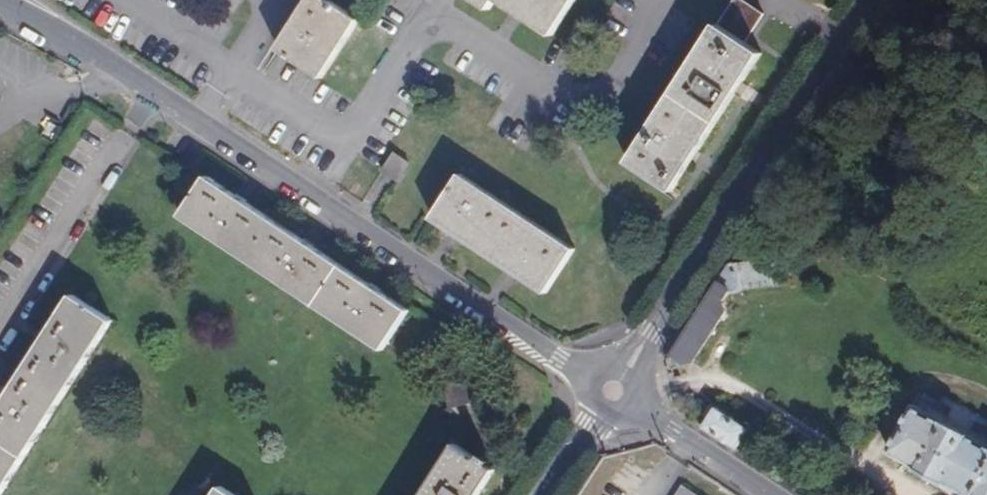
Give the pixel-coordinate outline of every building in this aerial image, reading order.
[(323,78),(360,21),(328,0),(311,0),(279,49),(323,78)] [(489,9),(494,0),(475,0),(489,9)] [(552,36),(576,0),(496,0),(552,36)] [(670,193),(757,58),(741,47),(761,18),(734,0),(732,0),(625,163),(670,193)] [(395,181),(406,163),(392,154),(380,171),(395,181)] [(386,347),(411,308),(209,176),(184,214),(386,347)] [(545,297),(574,252),(459,178),(431,222),(545,297)] [(738,265),(739,293),(787,287),(800,276),(804,268),(804,258),(738,265)] [(731,266),(672,356),(684,365),(697,362),(728,314),(727,308),(723,304),(728,295),(739,293),(738,265),(731,266)] [(113,323),(73,297),(0,410),(0,494),(2,494),(113,323)] [(499,399),(493,370),(443,379),(450,407),(499,399)] [(917,405),(891,454),(920,469),(919,472),(946,486),(949,484),(969,494),(986,494),(986,443),(917,405)] [(704,429),(738,451),(751,430),(717,408),(704,429)] [(497,472),(457,446),(425,494),(482,494),(497,472)] [(682,485),(676,494),(697,494),(682,485)]
